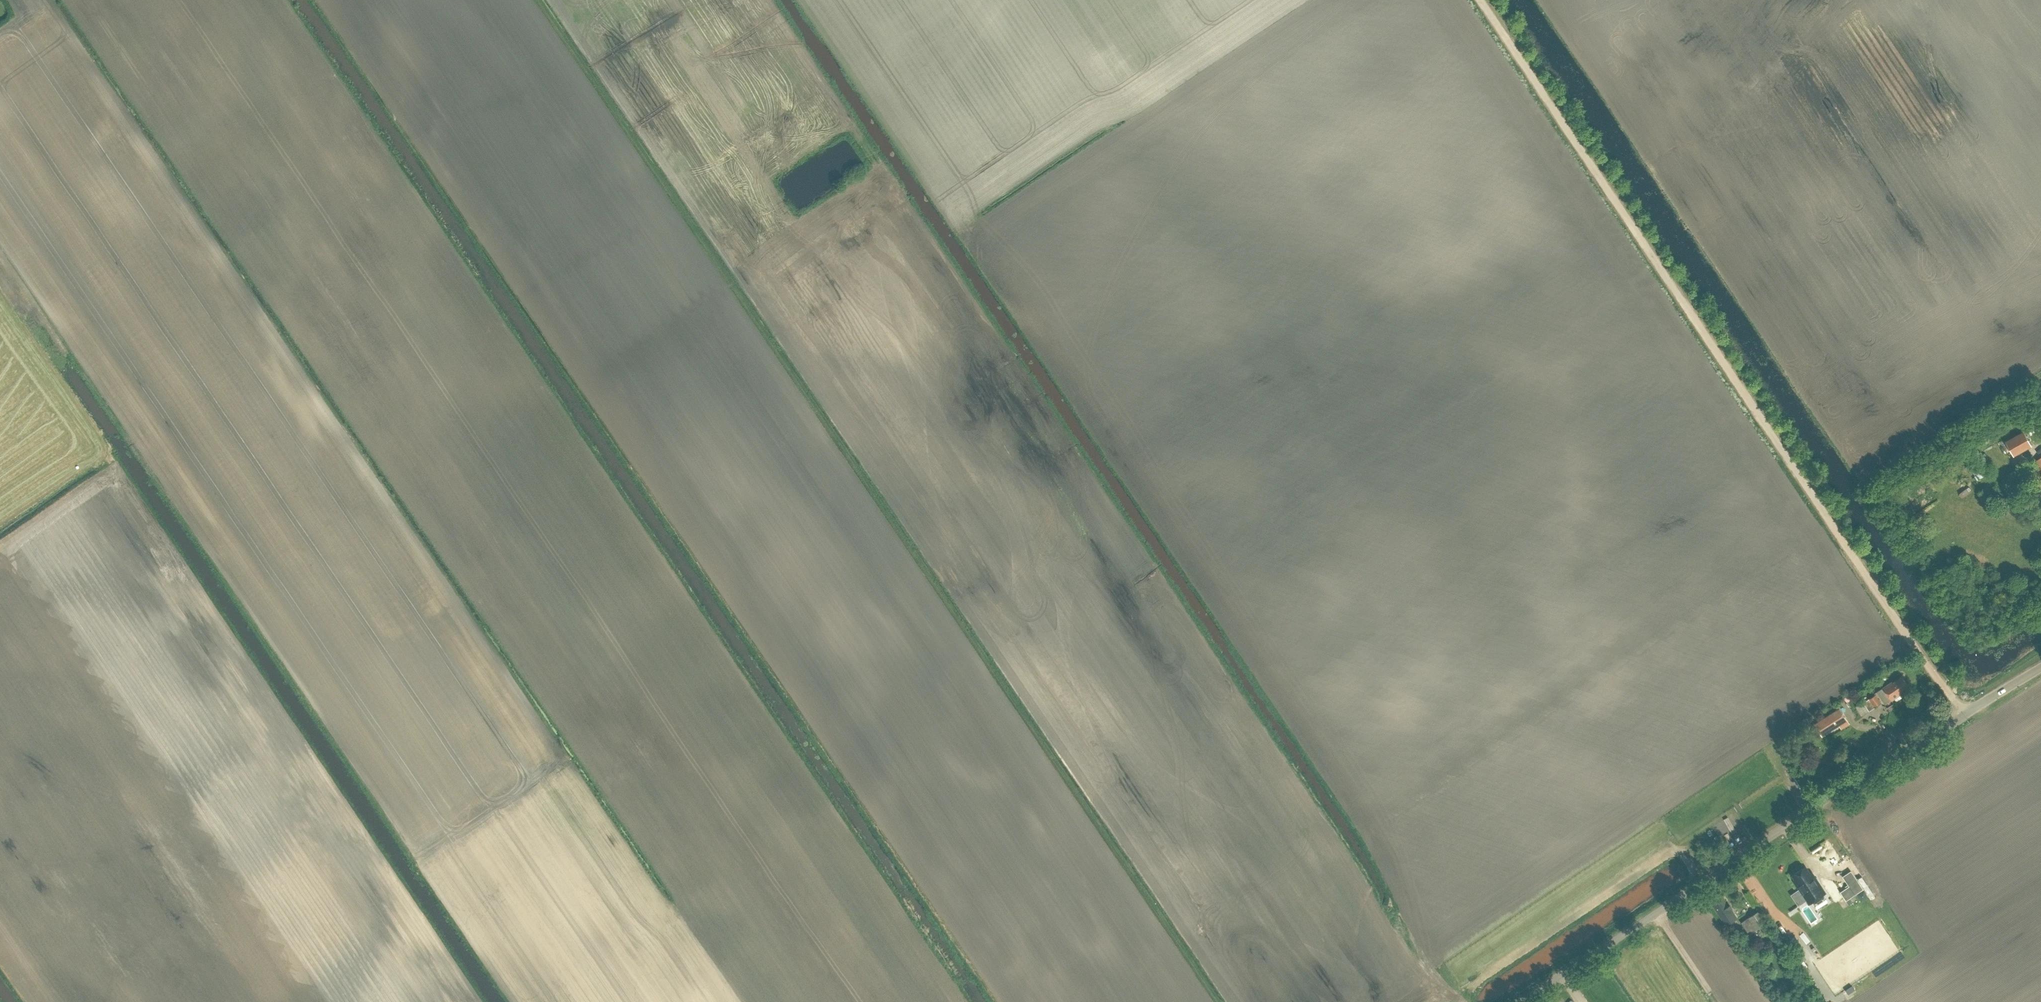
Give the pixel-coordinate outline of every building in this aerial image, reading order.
[(2032,445),(2024,431),(2006,441),(2013,455),(2032,445)] [(1966,486),(1956,492),(1959,497),(1969,491),(1966,486)] [(1904,679),(1902,676),(1893,683),(1892,681),(1883,688),(1891,700),(1901,694),(1900,693),(1909,687),(1907,684),(1904,679)] [(1868,711),(1870,710),(1882,703),(1876,695),(1863,703),(1868,711)] [(1815,726),(1823,738),(1848,721),(1840,709),(1815,726)] [(1813,877),(1805,866),(1792,874),(1798,883),(1796,884),(1809,904),(1826,893),(1815,876),(1813,877)] [(1863,888),(1851,870),(1843,876),(1849,885),(1840,891),(1846,899),(1863,888)] [(1726,901),(1720,892),(1709,899),(1726,925),(1734,920),(1728,911),(1732,908),(1727,900),(1726,901)] [(1762,934),(1771,928),(1759,910),(1741,921),(1749,933),(1757,929),(1757,930),(1759,929),(1762,934)] [(1794,963),(1804,958),(1794,934),(1783,939),(1794,963)]
